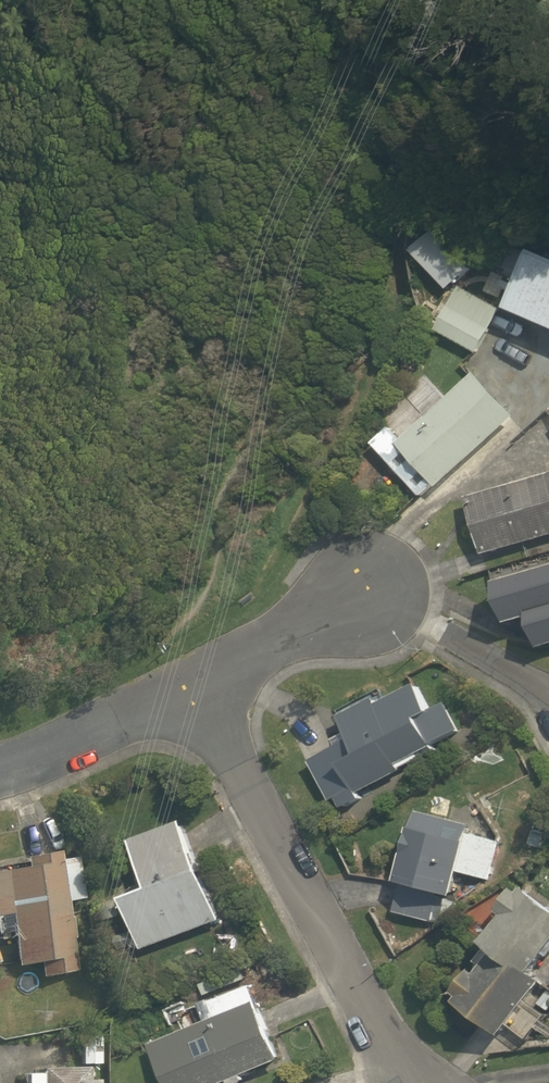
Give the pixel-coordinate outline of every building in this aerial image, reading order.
[(415,251),(451,290),(475,269),(438,230),(415,251)] [(541,252),(516,310),(548,324),(548,255),(541,252)] [(506,311),(463,287),(439,332),(481,355),(506,311)] [(443,488),(521,417),(481,373),(406,441),(394,428),(377,444),(425,496),(439,484),(443,488)] [(471,498),(488,555),(548,538),(548,476),(471,498)] [(505,583),(517,625),(538,619),(547,650),(548,649),(548,570),(505,583)] [(340,711),(351,732),(339,738),(343,747),(314,760),(335,800),(341,798),(346,808),(367,798),(363,792),(426,758),(425,756),(439,749),(437,745),(467,729),(452,701),(437,709),(424,682),(389,701),(384,689),(340,711)] [(403,881),(406,882),(399,911),(436,921),(439,913),(445,915),(449,899),(443,898),(445,891),(460,895),(474,841),(471,841),(476,825),(422,811),(403,881)] [(158,888),(131,897),(148,950),(229,920),(193,819),(140,839),(158,888)] [(57,851),(25,857),(27,866),(0,871),(0,932),(14,930),(20,965),(41,961),(44,976),(79,970),(73,938),(76,938),(72,915),(70,916),(67,902),(89,898),(81,857),(59,861),(57,851)] [(463,1000),(510,1036),(517,1026),(531,1007),(548,984),(548,978),(540,971),(548,960),(548,897),(536,887),(531,893),(526,889),(512,907),(517,911),(494,941),(504,948),(486,971),(481,967),(462,991),(467,995),(463,1000)] [(157,1044),(172,1082),(228,1082),(234,1081),(234,1082),(244,1082),(251,1080),(249,1075),(290,1059),(268,1000),(157,1044)] [(531,1007),(517,1026),(533,1038),(547,1020),(531,1007)] [(84,1034),(84,1064),(103,1064),(103,1034),(84,1034)] [(102,1080),(87,1080),(87,1067),(43,1068),(43,1073),(27,1073),(27,1082),(102,1082),(102,1080)]
